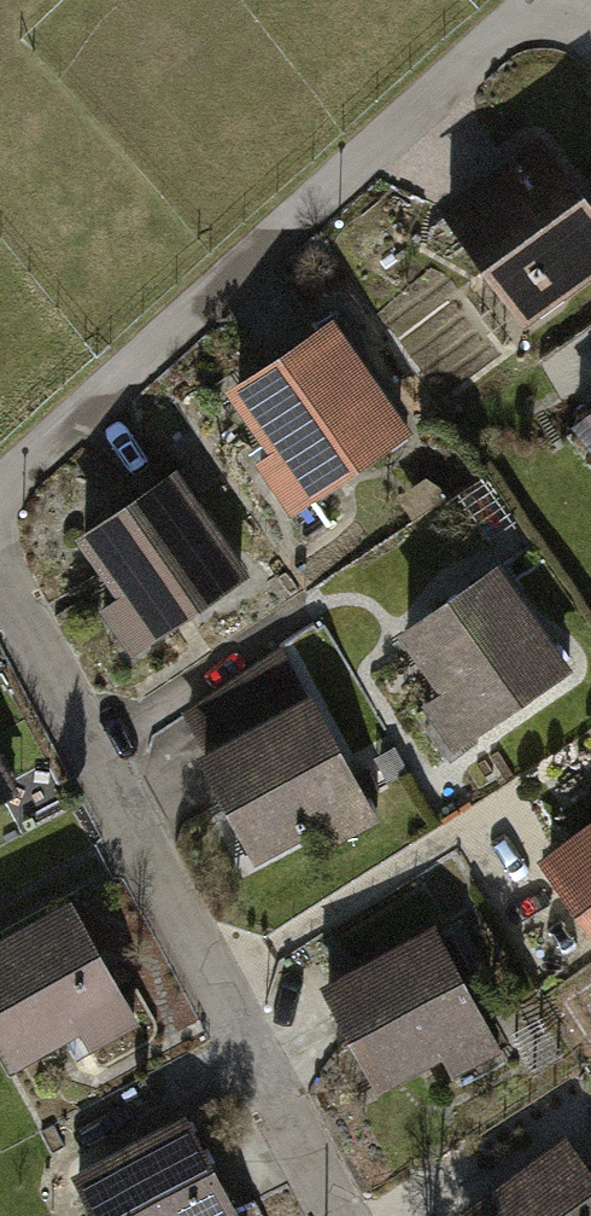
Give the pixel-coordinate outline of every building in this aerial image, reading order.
[(446,219),(521,319),(590,267),(590,233),(532,155),(446,219)] [(358,326),(255,385),(323,502),(425,443),(358,326)] [(579,416),(590,432),(590,407),(579,416)] [(202,490),(99,549),(167,665),(270,606),(202,490)] [(426,621),(493,738),(590,681),(590,670),(528,562),(426,621)] [(52,804),(0,705),(0,831),(52,804)] [(335,709),(232,768),(300,884),(403,825),(335,709)] [(579,863),(590,883),(590,856),(579,863)] [(0,981),(0,994),(62,1101),(164,1042),(97,925),(0,981)] [(466,956),(363,1016),(430,1132),(533,1073),(466,956)] [(121,1195),(134,1215),(270,1215),(224,1136),(121,1195)] [(521,1215),(590,1215),(590,1170),(521,1215)]
